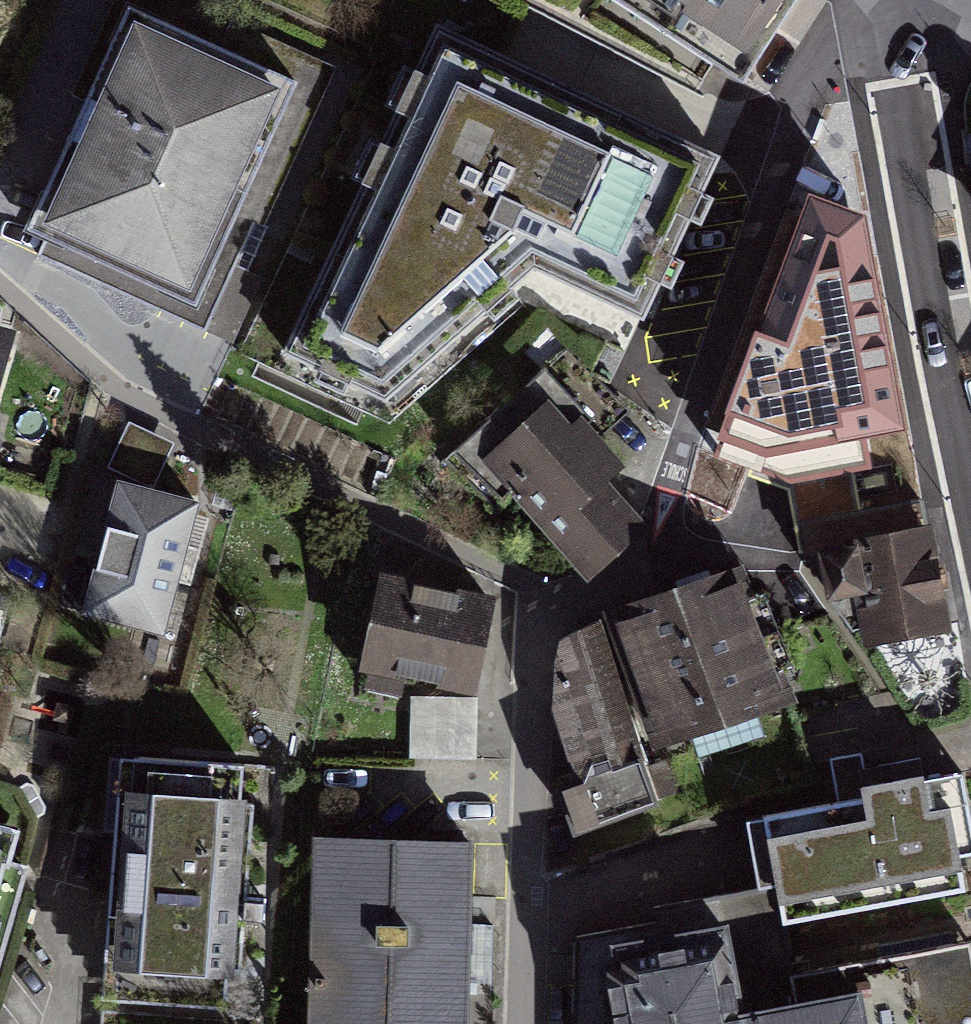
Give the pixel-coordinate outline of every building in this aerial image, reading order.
[(737,73),(782,0),(619,0),(737,73)] [(309,82),(146,13),(49,239),(212,309),(309,82)] [(714,152),(436,27),(282,368),(375,410),(521,272),(637,324),(664,264),(714,152)] [(862,214),(808,195),(714,457),(789,483),(869,468),(863,437),(904,429),(862,214)] [(0,334),(0,397),(17,339),(0,334)] [(573,341),(461,449),(586,578),(654,513),(626,484),(648,463),(618,433),(641,410),(573,341)] [(217,496),(117,469),(94,555),(194,582),(217,496)] [(867,645),(946,629),(925,527),(846,543),(867,645)] [(741,566),(613,610),(665,742),(788,695),(741,566)] [(492,586),(382,567),(364,669),(474,688),(492,586)] [(643,748),(596,614),(562,635),(556,703),(581,769),(643,748)] [(476,695),(417,696),(416,757),(475,756),(476,695)] [(659,798),(643,748),(581,769),(558,776),(575,826),(659,798)] [(252,765),(115,753),(94,988),(231,1000),(252,765)] [(758,795),(777,914),(956,886),(938,767),(758,795)] [(43,829),(0,817),(0,984),(43,829)] [(316,838),(311,1023),(464,1023),(469,842),(316,838)] [(575,1023),(970,1023),(970,983),(962,939),(728,984),(714,910),(578,936),(575,1023)]
